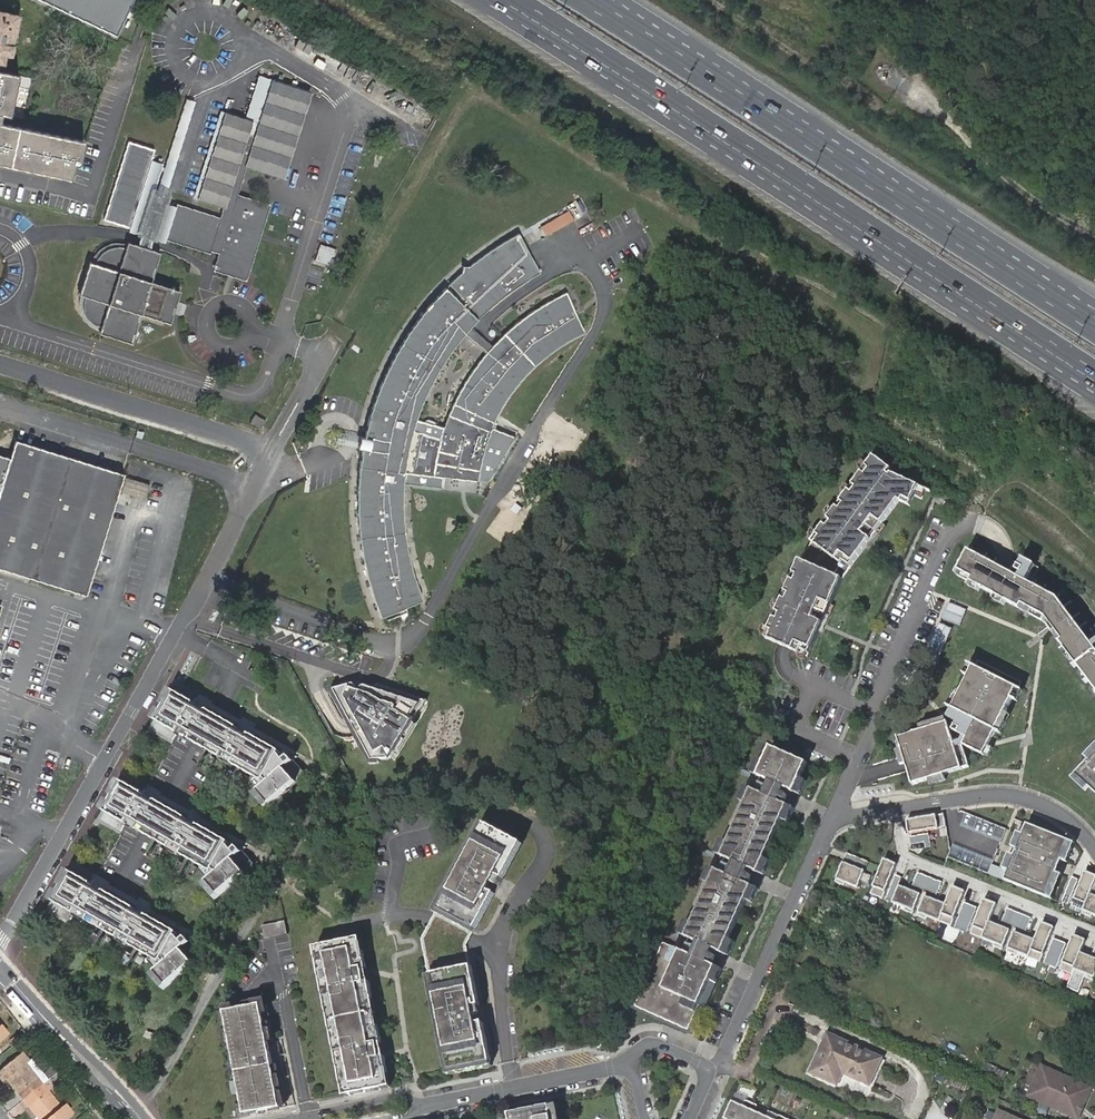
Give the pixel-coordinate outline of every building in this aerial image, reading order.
[(129,0),(31,0),(111,38),(129,0)] [(0,12),(0,60),(8,62),(18,15),(0,12)] [(2,113),(10,115),(20,73),(0,69),(0,121),(2,113)] [(255,137),(273,81),(261,77),(259,76),(245,119),(252,121),(247,134),(255,137)] [(248,159),(246,166),(283,178),(310,92),(273,81),(255,137),(248,159)] [(157,201),(163,203),(194,102),(189,100),(157,201)] [(193,197),(198,199),(225,113),(220,110),(193,197)] [(174,207),(165,203),(156,234),(125,224),(127,227),(126,231),(138,236),(135,245),(126,240),(125,247),(123,246),(117,246),(113,246),(111,247),(108,247),(105,249),(101,252),(100,253),(96,258),(94,263),(84,296),(83,299),(83,302),(83,305),(84,309),(85,311),(86,315),(87,317),(90,320),(91,322),(94,324),(97,326),(100,327),(133,337),(140,314),(163,322),(174,289),(151,281),(158,258),(159,252),(149,248),(152,240),(164,244),(165,239),(209,253),(210,250),(218,253),(213,270),(245,280),(269,205),(237,195),(228,192),(239,157),(248,159),(255,137),(247,134),(252,121),(245,119),(225,113),(198,199),(223,207),(220,218),(176,205),(174,207)] [(74,182),(84,140),(0,121),(0,165),(74,182)] [(127,141),(125,146),(151,154),(153,150),(127,141)] [(156,234),(165,203),(163,203),(157,201),(151,199),(162,164),(150,160),(151,154),(125,146),(103,217),(125,224),(156,234)] [(228,192),(237,195),(246,166),(248,159),(239,157),(228,192)] [(541,222),(546,232),(577,218),(572,208),(541,222)] [(525,316),(516,323),(509,328),(501,335),(491,345),(471,326),(472,324),(480,317),(488,309),(495,304),(505,295),(512,290),(523,283),(530,278),(539,272),(518,233),(509,238),(497,245),(492,249),(484,254),(470,265),(460,274),(450,283),(440,292),(436,297),(425,310),(416,321),(410,329),(403,340),(398,348),(395,354),(389,365),(385,374),(381,383),(376,395),(373,404),(369,416),(365,429),(364,436),(363,440),(362,443),(361,446),(361,448),(359,463),(358,471),(357,483),(357,495),(357,508),(358,516),(359,527),(360,543),(364,563),(367,575),(370,586),(373,598),(376,605),(381,617),(423,599),(419,591),(417,586),(414,574),(409,557),(406,539),(404,519),(403,501),(403,491),(404,474),(478,481),(488,480),(498,469),(516,438),(493,427),(496,421),(502,409),(507,401),(514,390),(521,382),(528,374),(538,365),(545,358),(553,352),(563,345),(573,339),(584,333),(566,292),(547,302),(541,305),(534,310),(525,316)] [(321,245),(315,261),(331,266),(336,251),(321,245)] [(260,429),(265,419),(256,414),(251,424),(260,429)] [(124,473),(15,440),(10,458),(0,455),(0,568),(86,595),(124,473)] [(808,657),(842,579),(899,501),(911,506),(915,496),(923,500),(927,490),(892,475),(891,477),(889,475),(892,470),(875,457),(869,465),(863,474),(851,488),(845,497),(835,511),(829,519),(818,533),(812,541),(801,555),(792,577),(788,586),(781,603),(777,612),(770,628),(766,638),(786,647),(808,657)] [(863,474),(869,465),(863,461),(857,469),(863,474)] [(845,497),(851,488),(846,484),(840,492),(845,497)] [(829,519),(835,511),(829,507),(823,515),(829,519)] [(812,541),(818,533),(812,529),(806,537),(812,541)] [(976,539),(974,548),(988,552),(991,542),(976,539)] [(1044,623),(1094,690),(1094,649),(1057,599),(1026,582),(1035,566),(1022,559),(1016,571),(1021,573),(1018,578),(998,567),(969,551),(956,575),(1044,623)] [(788,586),(792,577),(786,574),(782,583),(788,586)] [(777,612),(781,603),(775,600),(771,609),(777,612)] [(939,611),(943,603),(938,600),(934,609),(939,611)] [(958,624),(964,609),(948,603),(942,618),(958,624)] [(941,621),(930,651),(942,656),(953,625),(941,621)] [(766,638),(770,628),(763,626),(759,635),(766,638)] [(962,770),(953,741),(983,756),(1017,689),(973,667),(950,713),(947,712),(943,720),(947,722),(898,738),(913,785),(962,770)] [(238,729),(207,711),(206,713),(194,706),(197,700),(190,696),(189,698),(175,690),(151,731),(173,743),(176,737),(181,729),(193,736),(190,742),(220,759),(221,759),(224,753),(236,760),(232,766),(233,766),(255,779),(263,784),(279,756),(281,753),(250,736),(249,737),(237,731),(238,729)] [(417,703),(401,694),(370,748),(386,757),(417,703)] [(190,742),(193,736),(181,729),(176,737),(189,744),(190,742)] [(801,779),(808,764),(784,752),(771,747),(764,762),(758,776),(769,781),(783,787),(795,793),(801,779)] [(232,766),(236,760),(224,753),(221,759),(220,759),(219,761),(231,768),(233,766),(232,766)] [(1075,775),(1094,794),(1094,754),(1075,775)] [(304,776),(293,763),(288,767),(283,762),(284,762),(279,756),(263,784),(255,779),(253,782),(259,790),(281,772),(282,771),(283,770),(295,784),(304,776)] [(293,763),(288,758),(284,762),(283,762),(288,767),(293,763)] [(758,776),(764,762),(759,760),(752,773),(758,776)] [(269,807),(295,784),(283,770),(282,771),(281,772),(259,790),(257,793),(269,807)] [(801,796),(807,782),(801,779),(795,793),(801,796)] [(186,820),(155,802),(155,804),(143,797),(146,791),(138,787),(137,788),(123,781),(118,790),(100,822),(121,834),(125,828),(130,820),(142,826),(138,833),(169,850),(173,844),(184,851),(181,857),(203,869),(212,874),(227,847),(229,844),(198,826),(197,828),(186,821),(186,820)] [(780,792),(783,787),(769,781),(763,794),(777,800),(778,797),(780,792)] [(746,803),(752,790),(746,787),(740,801),(746,803)] [(765,859),(782,820),(789,806),(777,800),(763,794),(752,789),(752,790),(746,803),(728,842),(722,856),(733,861),(746,868),(758,873),(765,859)] [(269,807),(257,793),(253,796),(265,810),(269,807)] [(789,823),(795,809),(789,806),(782,820),(789,823)] [(976,826),(979,816),(967,812),(964,823),(976,826)] [(945,827),(943,815),(907,821),(909,833),(945,827)] [(420,940),(447,1075),(493,1066),(470,952),(475,942),(531,840),(508,827),(487,816),(431,921),(420,940)] [(138,833),(142,826),(130,820),(125,828),(137,835),(138,833)] [(1004,880),(1047,898),(1070,841),(1027,824),(1023,834),(1017,832),(1011,847),(1017,850),(1014,856),(1009,854),(1003,869),(1008,871),(1004,880)] [(722,856),(728,842),(722,840),(716,854),(722,856)] [(181,857),(184,851),(173,844),(169,850),(168,852),(180,859),(181,857)] [(232,852),(227,847),(212,874),(203,869),(201,873),(208,881),(229,863),(232,861),(244,875),(253,867),(241,854),(236,858),(232,853),(232,852)] [(241,854),(237,849),(232,852),(232,853),(236,858),(241,854)] [(765,876),(771,862),(765,859),(758,873),(765,876)] [(882,898),(896,864),(884,859),(870,893),(882,898)] [(218,897),(244,875),(232,861),(229,863),(208,881),(206,883),(218,897)] [(746,868),(733,861),(727,874),(740,881),(741,878),(744,873),(746,868)] [(857,887),(864,871),(853,867),(843,863),(835,882),(844,885),(845,882),(857,887)] [(709,883),(716,870),(710,867),(704,881),(709,883)] [(752,886),(740,881),(727,874),(716,869),(716,870),(709,883),(692,923),(685,936),(685,937),(696,942),(710,948),(722,953),(728,939),(746,900),(752,886)] [(135,910),(104,893),(103,894),(91,887),(95,881),(87,877),(86,879),(72,871),(48,912),(70,924),(74,918),(78,910),(90,917),(87,923),(118,940),(121,934),(133,941),(129,947),(130,947),(152,960),(160,965),(176,937),(178,934),(147,917),(146,918),(134,912),(135,910)] [(919,871),(914,884),(939,893),(944,880),(919,871)] [(1090,894),(1094,882),(1094,876),(1085,872),(1072,906),(1083,911),(1082,913),(1090,917),(1092,914),(1094,915),(1094,897),(1090,894)] [(218,897),(206,883),(202,887),(214,901),(218,897)] [(752,903),(758,889),(752,886),(746,900),(752,903)] [(912,913),(920,894),(910,890),(909,891),(899,886),(892,902),(905,907),(904,910),(912,913)] [(951,926),(964,892),(953,887),(946,904),(935,901),(935,900),(925,896),(917,915),(926,919),(927,916),(951,926)] [(996,904),(984,900),(971,934),(994,943),(993,946),(1002,949),(1010,930),(999,926),(999,927),(989,922),(996,904)] [(87,923),(90,917),(78,910),(74,918),(86,925),(87,923)] [(685,936),(692,923),(686,920),(679,934),(685,936)] [(1040,961),(1054,928),(1042,923),(1035,940),(1024,937),(1024,936),(1014,932),(1007,951),(1015,955),(1016,952),(1040,961)] [(129,947),(133,941),(121,934),(118,940),(116,942),(129,949),(130,947),(129,947)] [(1091,957),(1091,958),(1080,953),(1085,940),(1074,936),(1060,969),(1072,974),(1074,969),(1086,974),(1085,977),(1093,980),(1094,976),(1094,959),(1091,957)] [(201,957),(190,944),(185,948),(180,943),(181,943),(176,937),(160,965),(152,960),(150,964),(157,971),(178,953),(179,952),(180,951),(193,965),(201,957)] [(313,948),(343,1097),(392,1086),(362,938),(337,943),(313,948)] [(190,944),(185,939),(181,943),(180,943),(185,948),(190,944)] [(728,956),(734,942),(728,939),(722,953),(728,956)] [(687,1029),(716,966),(704,960),(690,954),(679,949),(663,942),(635,1005),(687,1029)] [(710,948),(696,942),(690,954),(704,960),(705,958),(708,952),(710,948)] [(167,988),(193,965),(180,951),(179,952),(178,953),(157,971),(154,974),(167,988)] [(694,1032),(722,969),(716,966),(687,1029),(694,1032)] [(167,988),(154,974),(150,977),(163,991),(167,988)] [(219,1006),(240,1118),(287,1109),(265,998),(244,1002),(219,1006)] [(151,1042),(155,1037),(146,1031),(142,1036),(151,1042)] [(824,1050),(830,1035),(826,1034),(820,1048),(824,1050)] [(880,1058),(830,1035),(824,1050),(820,1048),(809,1073),(837,1085),(842,1073),(868,1085),(873,1073),(880,1058)] [(31,1059),(28,1062),(21,1053),(0,1070),(0,1078),(3,1082),(5,1080),(17,1094),(19,1092),(25,1099),(39,1087),(34,1080),(36,1078),(42,1073),(31,1059)] [(881,1059),(875,1073),(878,1075),(884,1060),(881,1059)] [(1032,1099),(1045,1068),(1030,1062),(1017,1092),(1032,1099)] [(1078,1118),(1092,1088),(1045,1068),(1032,1099),(1047,1106),(1050,1098),(1058,1102),(1055,1109),(1078,1118)] [(875,1073),(873,1073),(868,1085),(872,1087),(878,1075),(875,1073)] [(47,1080),(39,1087),(45,1093),(47,1091),(53,1086),(47,1080)] [(25,1099),(30,1105),(28,1107),(38,1118),(65,1118),(71,1115),(63,1105),(60,1107),(47,1091),(45,1093),(39,1087),(25,1099)] [(764,1115),(754,1111),(754,1110),(756,1105),(751,1102),(745,1100),(742,1105),(731,1100),(722,1118),(772,1118),(764,1115)] [(556,1107),(510,1116),(511,1118),(559,1118),(556,1107)]
